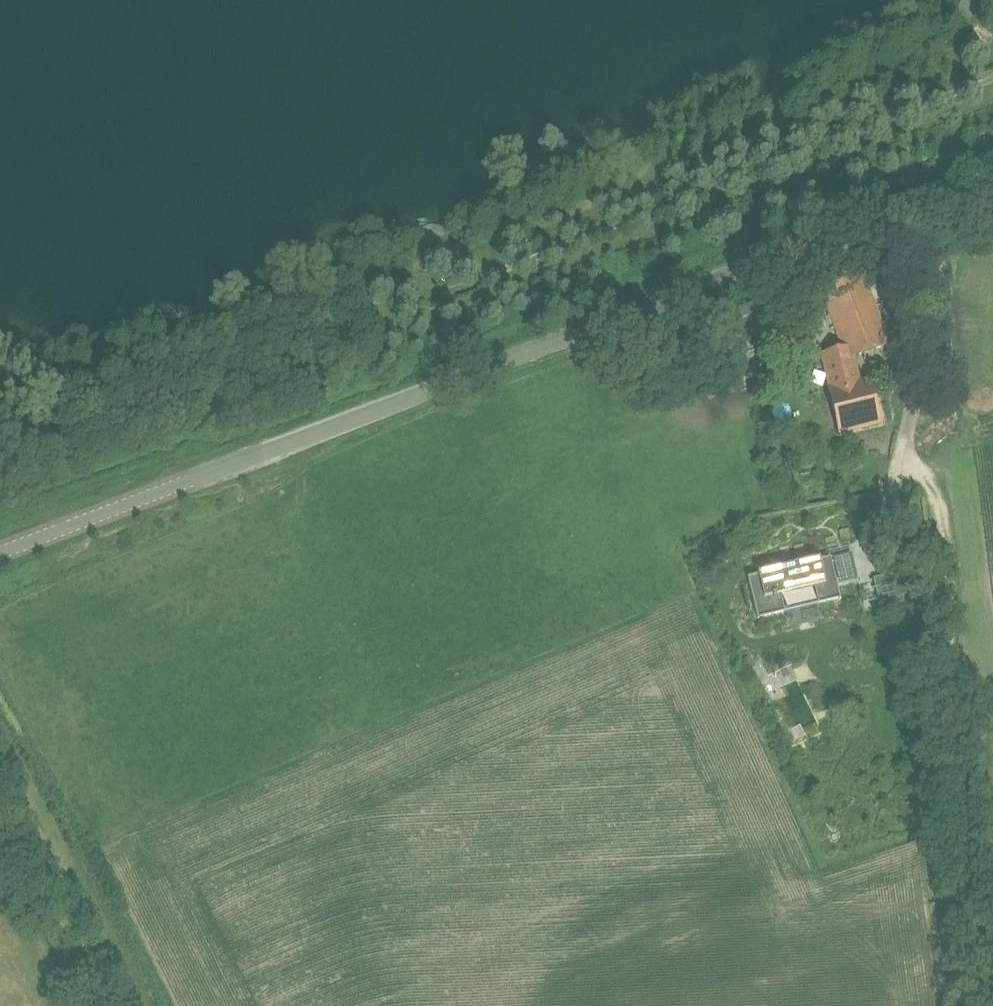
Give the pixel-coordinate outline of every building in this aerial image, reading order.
[(888,344),(865,281),(858,264),(817,280),(843,348),(822,354),(831,389),(828,389),(839,432),(880,422),(869,379),(855,383),(849,359),(888,344)] [(786,572),(785,568),(747,577),(758,619),(759,619),(758,617),(783,611),(779,593),(815,585),(819,602),(839,597),(839,599),(840,599),(830,557),(793,566),(794,570),(786,572)] [(904,602),(897,572),(873,578),(880,608),(904,602)]
